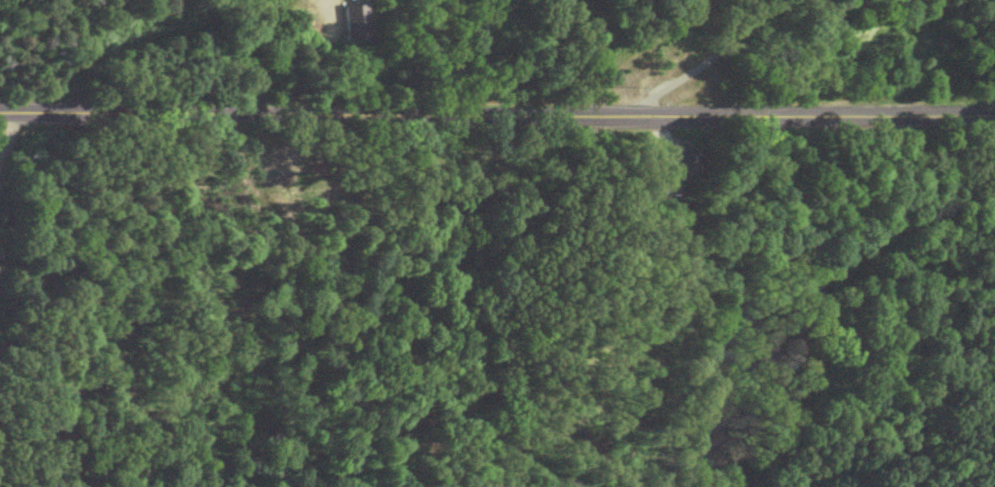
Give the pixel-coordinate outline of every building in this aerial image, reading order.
[(344,4),(345,39),(368,38),(367,3),(344,4)]
